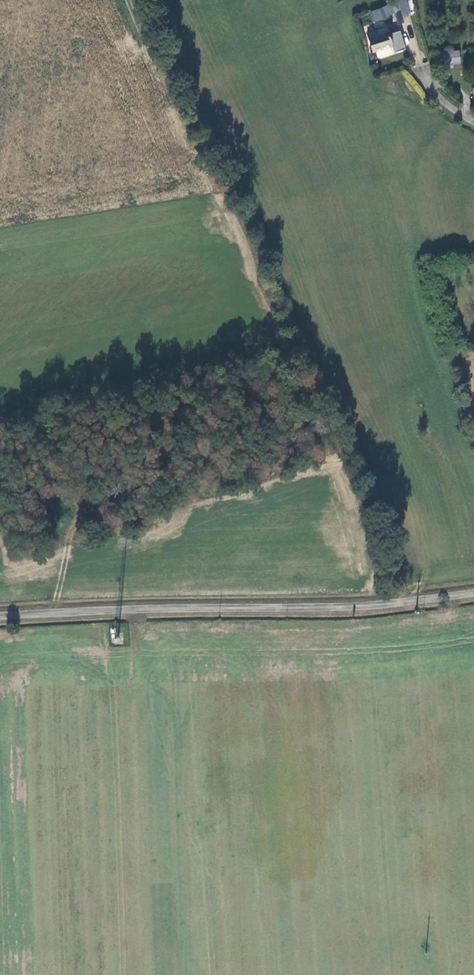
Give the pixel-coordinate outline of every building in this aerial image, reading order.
[(394,14),(391,7),(372,14),(374,21),(394,14)] [(384,26),(365,32),(372,51),(373,51),(387,46),(391,45),(384,26)] [(457,66),(457,54),(435,55),(436,67),(457,66)]
